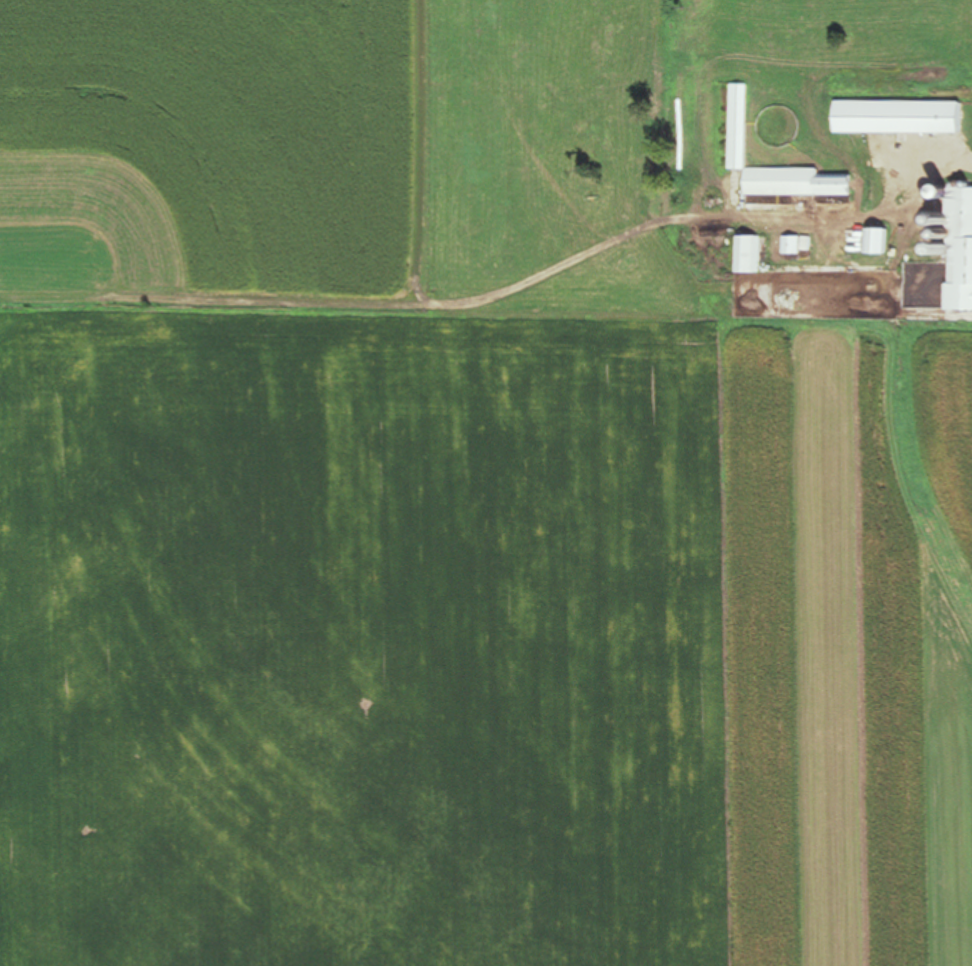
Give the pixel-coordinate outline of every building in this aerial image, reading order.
[(748,195),(861,194),(861,175),(822,175),(822,168),(751,168),(751,84),(732,84),(733,170),(748,170),(748,195)] [(966,101),(838,101),(838,133),(966,133),(966,101)] [(971,310),(971,187),(953,187),(953,213),(938,213),(938,255),(952,255),(951,310),(971,310)] [(891,254),(891,228),(869,228),(869,254),(891,254)] [(735,272),(761,272),(761,235),(735,235),(735,272)]
